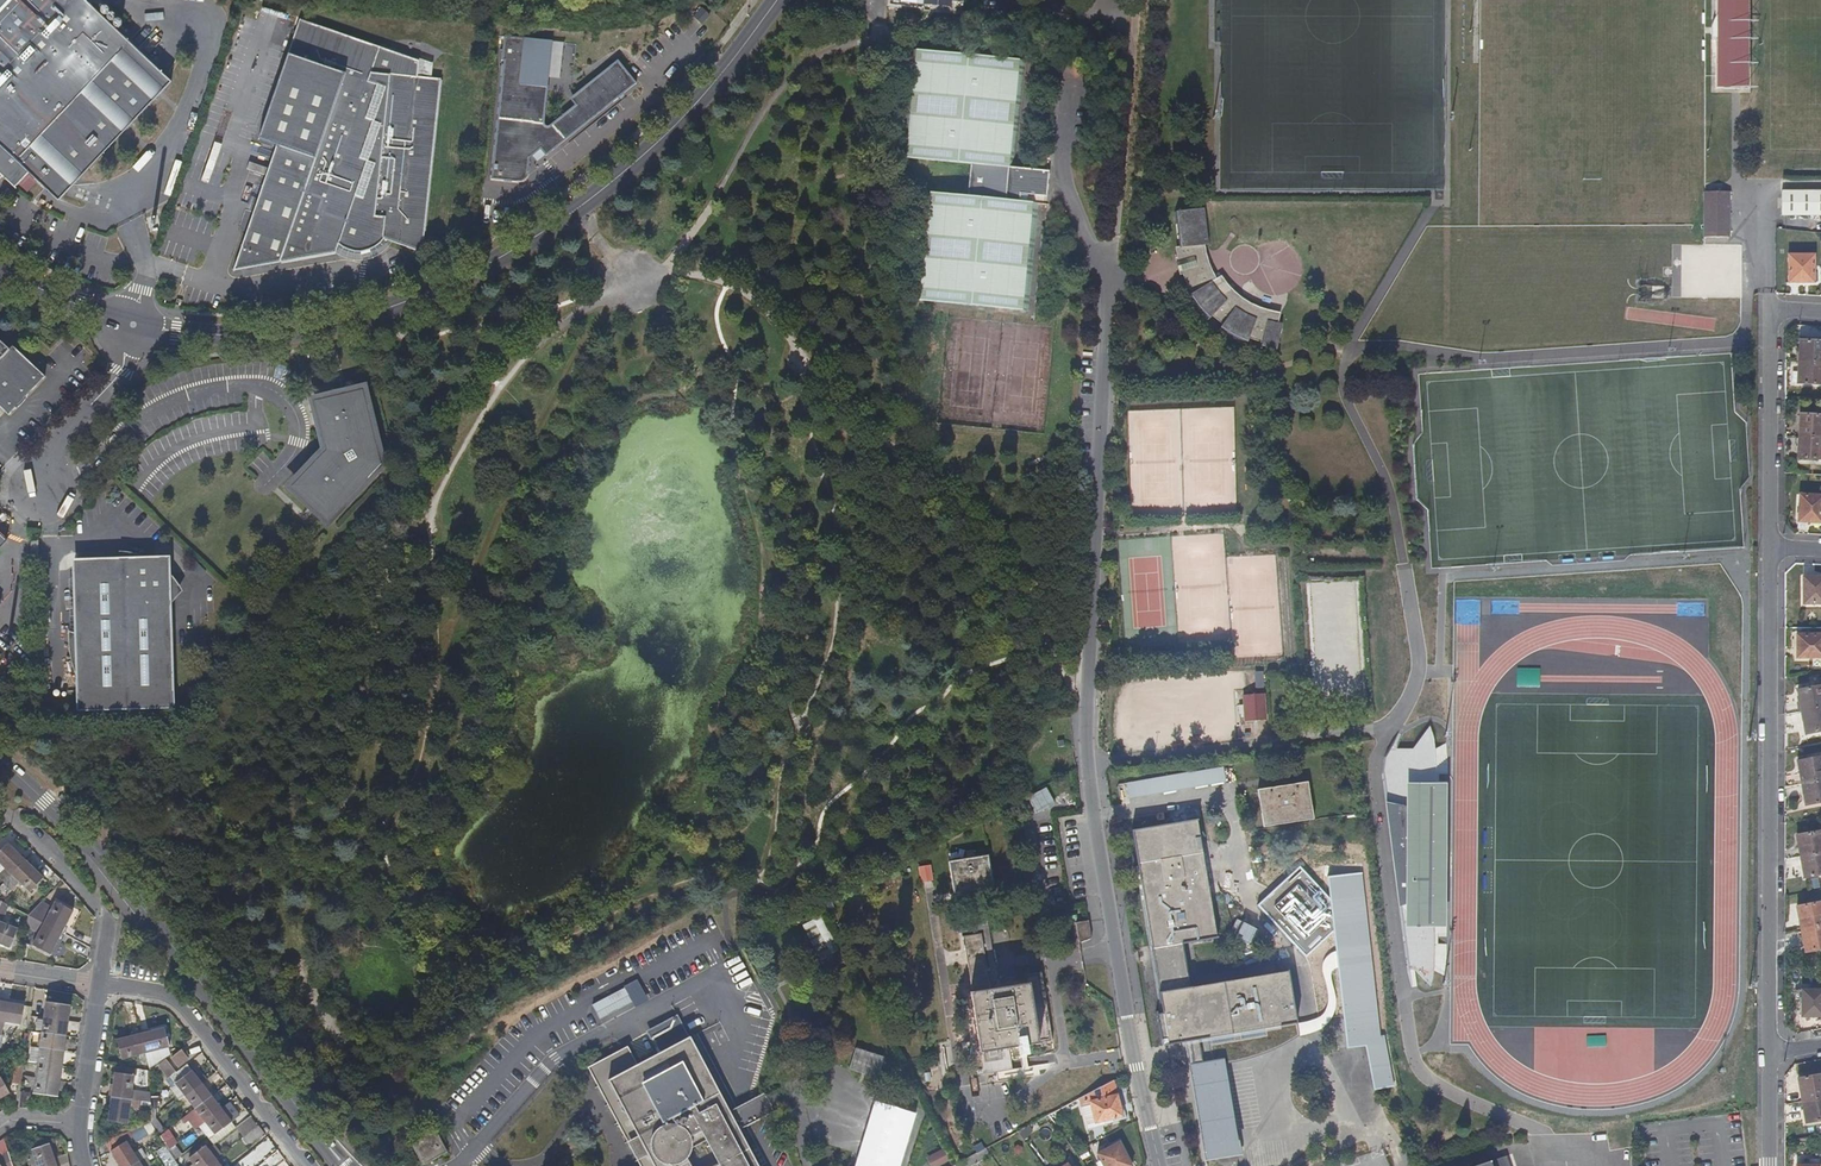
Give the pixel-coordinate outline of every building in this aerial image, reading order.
[(82,0),(0,0),(0,177),(14,190),(31,172),(61,200),(62,201),(172,85),(82,0)] [(923,5),(931,6),(932,0),(943,2),(942,8),(949,9),(950,3),(962,5),(963,0),(924,0),(923,5)] [(942,8),(943,2),(932,0),(931,6),(942,8)] [(1715,90),(1733,90),(1740,90),(1740,85),(1746,85),(1746,0),(1715,0),(1715,90)] [(421,251),(440,82),(412,75),(416,60),(295,21),(255,140),(273,147),(229,274),(334,253),(336,246),(352,252),(364,251),(374,247),(378,243),(391,241),(421,251)] [(503,61),(491,179),(518,182),(521,181),(526,177),(527,174),(529,158),(530,154),(533,154),(536,159),(544,153),(545,156),(611,103),(610,101),(615,97),(617,99),(635,84),(617,61),(574,95),(581,104),(548,131),(544,131),(540,125),(545,86),(550,41),(504,36),(501,61),(503,61)] [(548,78),(560,79),(564,44),(551,42),(548,78)] [(1025,61),(910,50),(900,158),(971,165),(967,197),(924,192),(917,253),(913,301),(932,303),(1029,312),(1037,228),(1039,204),(1021,202),(1022,195),(1049,197),(1051,172),(1015,168),(1023,88),(1025,61)] [(548,86),(545,86),(540,125),(544,131),(548,131),(581,104),(574,95),(569,99),(574,106),(548,126),(545,126),(544,123),(548,86)] [(530,154),(529,158),(530,157),(531,157),(532,157),(536,163),(545,156),(544,153),(536,159),(533,154),(530,154)] [(1782,216),(1820,216),(1820,191),(1782,192),(1782,216)] [(1730,193),(1705,193),(1705,239),(1729,239),(1730,193)] [(1223,323),(1221,325),(1227,327),(1227,329),(1233,333),(1249,339),(1262,343),(1262,344),(1278,347),(1283,324),(1279,323),(1281,313),(1261,308),(1246,300),(1236,292),(1229,286),(1222,275),(1216,278),(1210,265),(1207,252),(1205,246),(1210,244),(1206,215),(1204,207),(1175,210),(1176,223),(1177,223),(1181,223),(1183,245),(1179,246),(1178,246),(1180,257),(1179,258),(1186,259),(1187,267),(1184,269),(1185,271),(1184,272),(1194,292),(1192,294),(1208,314),(1212,316),(1223,323)] [(336,246),(334,253),(347,259),(351,260),(365,259),(372,257),(380,253),(386,248),(391,241),(378,243),(374,247),(364,251),(352,252),(336,246)] [(1729,263),(1729,243),(1703,243),(1703,263),(1729,263)] [(1180,257),(1178,246),(1175,247),(1177,256),(1174,258),(1180,274),(1182,274),(1184,281),(1192,293),(1189,294),(1209,320),(1212,316),(1208,314),(1192,294),(1194,292),(1184,272),(1185,271),(1184,269),(1187,267),(1186,259),(1179,258),(1180,257)] [(1814,258),(1789,257),(1788,284),(1814,284),(1814,258)] [(1707,274),(1706,293),(1745,294),(1746,275),(1707,274)] [(1690,288),(1667,287),(1666,330),(1689,330),(1690,288)] [(1247,343),(1249,339),(1233,333),(1227,329),(1227,327),(1221,325),(1220,328),(1230,335),(1247,343)] [(14,346),(10,349),(0,340),(0,407),(10,416),(47,377),(14,346)] [(1801,343),(1800,364),(1820,365),(1820,344),(1801,343)] [(1800,364),(1799,385),(1820,386),(1820,365),(1800,364)] [(343,502),(373,472),(363,464),(365,458),(377,456),(366,408),(368,407),(363,390),(314,401),(318,419),(325,418),(328,429),(320,431),(322,438),(324,447),(335,447),(332,458),(331,457),(324,453),(315,461),(319,465),(312,472),(309,468),(290,486),(325,521),(345,504),(343,502)] [(1801,417),(1800,439),(1820,440),(1820,418),(1801,417)] [(328,429),(325,418),(318,419),(320,431),(328,429)] [(1800,439),(1799,460),(1820,461),(1820,440),(1800,439)] [(332,458),(335,447),(324,447),(324,453),(331,457),(332,458)] [(373,472),(377,456),(365,458),(363,464),(373,472)] [(312,472),(319,465),(315,461),(309,468),(312,472)] [(1801,496),(1799,523),(1820,524),(1820,497),(1801,496)] [(39,566),(39,541),(29,542),(30,566),(39,566)] [(171,660),(171,634),(170,613),(162,606),(181,587),(171,574),(164,567),(159,564),(147,557),(137,554),(131,553),(117,567),(112,561),(92,562),(76,563),(76,583),(77,610),(77,631),(77,635),(69,630),(69,645),(70,654),(72,666),(75,675),(81,689),(79,691),(79,710),(105,709),(157,708),(173,707),(172,688),(171,660)] [(1803,578),(1803,605),(1820,605),(1820,578),(1803,578)] [(1797,659),(1820,659),(1820,636),(1797,636),(1797,659)] [(1796,692),(1800,713),(1820,709),(1820,687),(1796,692)] [(1264,694),(1242,696),(1243,706),(1243,709),(1244,731),(1266,729),(1264,694)] [(1800,713),(1803,734),(1820,731),(1820,709),(1800,713)] [(1397,749),(1402,735),(1399,731),(1385,757),(1382,776),(1386,802),(1404,966),(1411,989),(1417,987),(1415,971),(1431,986),(1434,971),(1445,976),(1447,950),(1449,760),(1444,743),(1435,748),(1434,737),(1430,726),(1412,750),(1397,749)] [(1797,764),(1801,785),(1820,781),(1820,760),(1797,764)] [(1126,784),(1129,799),(1226,783),(1223,767),(1155,779),(1126,784)] [(1801,785),(1805,806),(1820,803),(1820,781),(1801,785)] [(1257,790),(1263,828),(1314,820),(1308,782),(1257,790)] [(1179,812),(1180,821),(1197,820),(1196,810),(1179,812)] [(1198,820),(1132,831),(1151,950),(1183,944),(1217,939),(1207,879),(1201,838),(1198,820)] [(1796,836),(1799,857),(1820,853),(1820,832),(1796,836)] [(7,845),(0,852),(0,865),(5,869),(0,874),(0,878),(4,883),(25,861),(7,845)] [(1799,857),(1804,878),(1820,875),(1820,853),(1799,857)] [(993,886),(987,855),(949,861),(954,892),(970,890),(968,875),(977,874),(979,888),(993,886)] [(42,879),(25,861),(4,883),(3,884),(6,888),(10,891),(18,883),(29,893),(42,879)] [(917,867),(920,882),(932,880),(929,865),(917,867)] [(1329,877),(1331,899),(1300,867),(1259,905),(1307,956),(1335,930),(1337,951),(1339,967),(1347,1047),(1367,1044),(1375,1090),(1395,1086),(1385,1036),(1381,1037),(1363,873),(1329,877)] [(979,888),(977,874),(968,875),(970,890),(979,888)] [(59,933),(70,912),(53,902),(51,906),(41,902),(28,916),(59,933)] [(1796,909),(1800,929),(1820,925),(1820,904),(1796,909)] [(801,925),(820,963),(839,953),(820,915),(801,925)] [(48,954),(59,933),(28,916),(26,927),(37,933),(31,946),(48,954)] [(1091,939),(1088,920),(1080,922),(1084,943),(1091,939)] [(17,929),(0,922),(0,944),(9,948),(17,929)] [(997,979),(993,957),(988,922),(957,927),(958,933),(983,930),(991,980),(997,979)] [(1800,929),(1803,950),(1820,946),(1820,925),(1800,929)] [(982,933),(964,936),(973,992),(970,993),(979,1049),(983,1073),(1014,1069),(1010,1048),(1050,1041),(1040,972),(990,980),(982,933)] [(1190,987),(1183,944),(1151,950),(1159,992),(1190,987)] [(1305,1022),(1297,1023),(1299,1036),(1311,1034),(1323,1028),(1331,1020),(1335,1011),(1336,999),(1335,990),(1332,981),(1331,973),(1334,969),(1339,967),(1337,951),(1333,952),(1327,955),(1322,965),(1325,978),(1328,995),(1328,1005),(1323,1014),(1315,1018),(1305,1022)] [(1159,992),(1168,1045),(1297,1023),(1288,970),(1215,983),(1190,987),(1159,992)] [(1802,989),(1802,1016),(1820,1016),(1820,989),(1802,989)] [(605,1009),(620,1000),(623,1007),(631,1002),(626,993),(594,1009),(599,1019),(608,1015),(605,1009)] [(608,1015),(623,1007),(620,1000),(605,1009),(608,1015)] [(4,1022),(19,1025),(23,1005),(0,1002),(0,1035),(1,1035),(4,1022)] [(66,1020),(68,1005),(43,1002),(42,1012),(41,1018),(66,1020)] [(64,1035),(66,1020),(41,1018),(41,1019),(35,1019),(34,1031),(39,1031),(39,1033),(64,1035)] [(588,1069),(617,1124),(640,1165),(690,1165),(684,1153),(706,1141),(719,1164),(716,1165),(757,1165),(751,1156),(738,1132),(736,1133),(726,1114),(729,1113),(704,1066),(686,1033),(678,1019),(650,1034),(667,1065),(643,1077),(636,1063),(628,1048),(588,1069)] [(168,1045),(163,1027),(139,1033),(144,1052),(168,1045)] [(39,1048),(39,1033),(30,1032),(29,1046),(37,1047),(39,1048)] [(62,1050),(64,1035),(39,1033),(39,1048),(62,1050)] [(144,1052),(139,1033),(116,1040),(120,1058),(140,1053),(141,1058),(145,1057),(144,1052)] [(60,1065),(62,1050),(39,1048),(37,1047),(35,1063),(60,1065)] [(877,1079),(884,1058),(855,1048),(848,1070),(877,1079)] [(171,1058),(178,1068),(187,1061),(188,1060),(181,1051),(171,1058)] [(667,1065),(661,1054),(637,1066),(643,1077),(667,1065)] [(1225,1059),(1190,1064),(1206,1161),(1241,1155),(1225,1059)] [(58,1080),(60,1065),(35,1063),(34,1078),(58,1080)] [(184,1096),(201,1083),(199,1081),(186,1064),(174,1073),(170,1077),(184,1096)] [(131,1093),(135,1069),(116,1066),(111,1097),(145,1102),(149,1103),(149,1095),(131,1093)] [(21,1085),(23,1069),(14,1068),(12,1084),(21,1085)] [(1798,1077),(1802,1099),(1820,1095),(1820,1073),(1798,1077)] [(205,1089),(217,1080),(213,1074),(204,1081),(201,1083),(205,1089)] [(56,1096),(58,1080),(34,1078),(32,1093),(56,1096)] [(10,1096),(2,1081),(0,1082),(0,1102),(10,1096)] [(1122,1116),(1113,1081),(1089,1094),(1096,1123),(1122,1116)] [(194,1109),(210,1096),(205,1089),(201,1083),(184,1096),(194,1109)] [(224,1106),(236,1097),(230,1090),(220,1098),(215,1102),(221,1109),(224,1106)] [(28,1108),(30,1093),(20,1092),(18,1109),(28,1108)] [(220,1098),(216,1092),(210,1096),(215,1102),(220,1098)] [(738,1132),(774,1113),(764,1094),(745,1105),(729,1113),(726,1114),(736,1133),(738,1132)] [(1802,1099),(1806,1121),(1820,1118),(1820,1095),(1802,1099)] [(164,1132),(191,1111),(194,1109),(184,1096),(168,1109),(154,1119),(164,1132)] [(205,1121),(221,1109),(215,1102),(210,1096),(194,1109),(205,1121)] [(145,1110),(145,1102),(111,1097),(108,1122),(127,1124),(129,1108),(145,1110)] [(213,1145),(235,1128),(224,1113),(221,1109),(205,1121),(209,1127),(214,1133),(208,1138),(213,1144),(213,1145)] [(243,1137),(256,1127),(248,1117),(235,1128),(242,1137),(243,1137)] [(164,1132),(154,1119),(150,1123),(159,1136),(164,1132)] [(209,1127),(205,1121),(199,1126),(203,1131),(209,1127)] [(249,1144),(263,1133),(258,1125),(256,1127),(243,1137),(249,1144)] [(433,1128),(409,1141),(420,1161),(429,1156),(432,1161),(446,1153),(433,1128)] [(138,1161),(125,1141),(132,1137),(128,1131),(103,1141),(120,1165),(131,1165),(138,1161)] [(167,1133),(161,1138),(167,1147),(174,1143),(167,1133)] [(263,1162),(278,1151),(271,1143),(257,1155),(263,1162)] [(1098,1154),(1104,1165),(1132,1165),(1120,1143),(1098,1154)] [(51,1154),(48,1144),(31,1149),(36,1165),(33,1165),(32,1162),(28,1163),(29,1165),(55,1165),(51,1154)] [(220,1154),(213,1145),(213,1144),(207,1149),(214,1159),(220,1154)] [(168,1150),(164,1145),(157,1150),(161,1156),(168,1151),(168,1150)] [(180,1155),(173,1146),(168,1150),(168,1151),(175,1160),(180,1155)] [(214,1159),(207,1149),(206,1146),(188,1159),(194,1165),(205,1165),(214,1159)] [(950,1161),(944,1149),(926,1158),(930,1165),(939,1165),(950,1161)] [(66,1150),(51,1154),(55,1165),(58,1165),(68,1163),(68,1162),(66,1150)] [(7,1151),(0,1157),(0,1165),(12,1165),(7,1151)] [(175,1160),(168,1151),(161,1156),(168,1165),(175,1161),(175,1160)] [(432,1161),(429,1156),(420,1161),(422,1165),(432,1161)]
